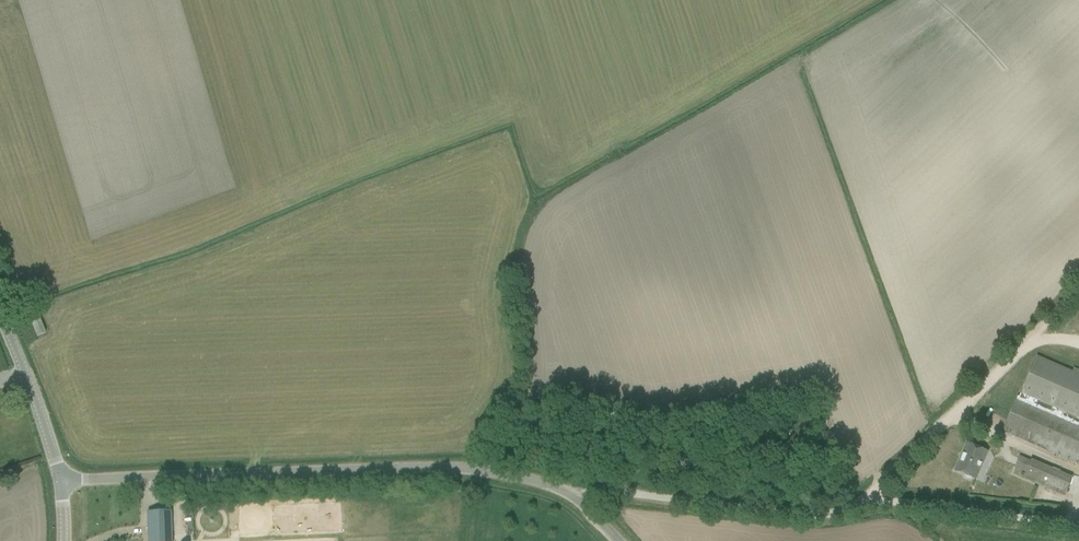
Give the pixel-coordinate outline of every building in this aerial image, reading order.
[(45,333),(39,319),(31,322),(37,336),(45,333)] [(1073,367),(1072,371),(1036,355),(1018,397),(1003,432),(1078,465),(1078,370),(1073,367)] [(967,443),(955,471),(965,475),(964,477),(971,480),(972,478),(975,480),(987,452),(967,443)] [(1015,467),(1025,472),(1022,478),(1064,496),(1072,478),(1030,460),(1030,462),(1020,457),(1015,467)] [(149,540),(172,539),(171,511),(148,512),(149,540)]
